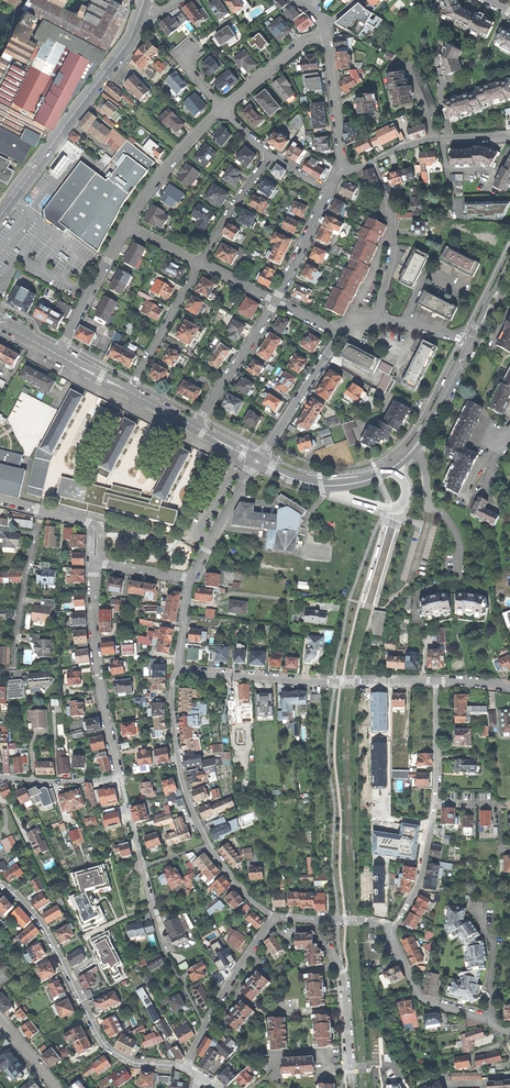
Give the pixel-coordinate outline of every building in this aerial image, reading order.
[(37,16),(42,19),(47,21),(46,24),(103,53),(104,51),(71,34),(80,16),(75,14),(62,7),(49,0),(25,0),(21,8),(24,9),(37,16)] [(85,6),(90,8),(85,19),(96,24),(103,9),(99,6),(100,5),(98,4),(97,3),(96,2),(96,0),(88,0),(85,6)] [(114,33),(127,7),(114,0),(108,0),(107,2),(103,9),(96,24),(114,33)] [(99,6),(103,9),(107,2),(105,0),(105,2),(104,3),(102,4),(100,5),(99,6)] [(225,15),(229,12),(221,0),(215,0),(214,0),(210,3),(220,18),(225,15)] [(241,0),(229,0),(228,0),(236,12),(238,11),(245,6),(241,0)] [(248,0),(241,0),(245,6),(238,11),(239,13),(244,10),(244,11),(246,10),(247,11),(253,7),(248,0)] [(275,2),(282,9),(287,3),(284,0),(277,0),(275,2)] [(369,0),(363,5),(368,9),(373,5),(372,3),(372,4),(369,0)] [(494,21),(486,17),(476,12),(475,14),(461,7),(460,8),(459,5),(459,3),(458,0),(445,0),(444,0),(446,8),(448,8),(449,11),(448,14),(456,18),(455,19),(473,27),(471,30),(480,34),(480,33),(488,37),(493,26),(492,26),(494,21)] [(195,23),(205,16),(193,1),(188,4),(183,8),(195,23)] [(336,22),(347,29),(351,22),(356,16),(360,19),(367,23),(370,18),(373,13),(368,9),(363,5),(359,2),(351,9),(336,22)] [(75,14),(80,16),(85,19),(90,8),(85,6),(81,4),(80,5),(78,8),(75,14)] [(266,11),(268,14),(277,8),(275,5),(266,11)] [(287,11),(294,20),(301,14),(299,12),(297,10),(296,8),(294,6),(287,11)] [(32,20),(32,25),(37,16),(24,9),(22,15),(32,20)] [(294,20),(287,11),(285,13),(293,21),(301,15),(294,20)] [(300,32),(303,31),(302,29),(296,21),(307,12),(305,11),(301,15),(293,21),(300,32)] [(176,17),(182,24),(188,19),(183,12),(176,17)] [(310,23),(313,21),(310,17),(307,12),(296,21),(302,29),(307,26),(308,28),(311,25),(310,23)] [(22,15),(19,19),(32,26),(32,25),(32,20),(22,15)] [(375,20),(370,18),(367,23),(366,26),(369,28),(373,30),(375,27),(377,28),(381,22),(376,19),(378,16),(377,15),(375,20)] [(85,19),(80,16),(71,34),(104,51),(114,33),(96,24),(85,19)] [(171,21),(168,17),(164,20),(160,23),(169,35),(177,29),(171,21)] [(173,20),(171,21),(177,29),(182,24),(176,17),(173,20)] [(270,27),(280,39),(286,35),(292,30),(287,24),(288,24),(282,17),(270,27)] [(78,90),(79,90),(83,82),(84,83),(87,75),(90,77),(97,63),(98,63),(103,53),(46,24),(47,21),(42,19),(39,25),(33,35),(39,38),(36,44),(27,40),(26,39),(25,39),(13,33),(4,51),(7,52),(4,58),(1,57),(0,56),(0,95),(12,101),(16,109),(29,116),(39,116),(48,120),(54,123),(56,120),(58,117),(59,113),(73,87),(78,90)] [(12,33),(13,33),(25,39),(26,39),(30,31),(32,26),(19,19),(12,33)] [(367,23),(360,19),(353,32),(360,36),(363,30),(366,26),(367,23)] [(219,39),(223,45),(232,39),(233,40),(237,37),(230,26),(227,27),(226,26),(222,29),(223,30),(216,35),(219,39)] [(502,27),(495,40),(502,43),(501,46),(509,50),(509,31),(502,27)] [(271,43),(261,32),(250,41),(254,46),(258,43),(263,50),(266,47),(271,43)] [(346,46),(348,46),(347,36),(334,37),(335,42),(335,47),(338,47),(346,46)] [(463,50),(440,38),(434,50),(438,52),(436,56),(436,58),(433,59),(438,76),(462,69),(460,63),(459,57),(463,50)] [(157,52),(160,50),(150,40),(147,43),(146,44),(141,49),(151,58),(157,52)] [(258,43),(254,46),(260,53),(263,50),(258,43)] [(146,64),(151,58),(141,49),(140,50),(137,53),(138,53),(134,57),(136,60),(140,63),(144,67),(146,64)] [(242,66),(244,65),(249,71),(253,68),(257,64),(245,50),(235,58),(242,66)] [(337,60),(338,68),(350,67),(350,62),(351,62),(350,54),(349,54),(348,50),(346,50),(339,51),(336,51),(337,60)] [(303,69),(319,67),(318,57),(317,54),(311,54),(308,55),(308,58),(302,59),(303,69)] [(206,71),(210,75),(220,67),(213,58),(213,59),(211,56),(203,63),(205,66),(204,68),(206,71)] [(166,67),(163,64),(159,61),(157,63),(164,70),(166,67)] [(157,63),(155,66),(162,72),(164,70),(157,63)] [(242,66),(240,67),(246,73),(249,71),(244,65),(242,66)] [(239,80),(230,69),(226,73),(235,83),(239,80)] [(350,69),(353,75),(355,80),(360,78),(356,69),(355,69),(350,69)] [(395,99),(395,104),(412,102),(411,94),(412,94),(412,89),(411,84),(408,85),(408,78),(405,78),(404,70),(388,72),(389,78),(390,77),(390,82),(387,82),(388,87),(391,87),(392,95),(395,94),(395,99)] [(166,81),(179,94),(188,86),(182,78),(176,72),(166,81)] [(326,93),(324,72),(306,74),(307,89),(317,88),(317,94),(326,93)] [(235,83),(226,73),(215,82),(219,86),(222,90),(229,85),(231,87),(235,83)] [(287,82),(289,81),(285,75),(283,77),(283,76),(278,80),(274,83),(287,101),(296,93),(290,86),(287,82)] [(342,86),(344,90),(349,88),(357,84),(355,80),(353,75),(340,82),(342,86)] [(136,96),(141,101),(151,91),(135,76),(130,81),(125,86),(135,97),(136,96)] [(476,87),(477,90),(480,101),(484,100),(487,102),(489,101),(490,103),(494,102),(495,101),(502,99),(503,99),(507,98),(506,96),(509,95),(509,93),(509,78),(509,77),(494,82),(476,87)] [(105,91),(120,101),(123,96),(125,94),(111,83),(108,87),(105,91)] [(75,94),(78,90),(73,87),(59,113),(62,114),(65,112),(74,93),(75,94)] [(276,110),(276,111),(281,107),(272,96),(272,95),(267,89),(262,93),(257,97),(263,105),(271,114),(276,110)] [(481,103),(480,101),(477,90),(459,95),(444,100),(448,113),(451,112),(454,114),(457,113),(458,116),(462,115),(462,113),(469,111),(471,112),(474,111),(474,108),(476,108),(478,104),(481,103)] [(358,107),(359,113),(375,111),(374,99),(376,99),(375,92),(360,94),(360,97),(355,98),(356,103),(359,103),(359,105),(359,107),(358,107)] [(185,103),(196,116),(201,112),(200,111),(206,106),(201,100),(196,93),(190,98),(190,99),(185,103)] [(134,103),(125,94),(123,96),(133,105),(134,103)] [(48,120),(39,116),(29,116),(16,109),(12,101),(0,95),(0,126),(12,132),(12,133),(31,143),(35,145),(40,135),(48,120)] [(303,104),(310,102),(309,95),(302,97),(303,104)] [(110,102),(119,109),(121,107),(112,100),(110,102)] [(103,111),(117,121),(121,116),(117,112),(119,109),(110,102),(107,106),(103,111)] [(314,115),(326,114),(325,108),(325,102),(319,103),(317,103),(312,103),(314,115)] [(243,112),(256,126),(265,119),(252,104),(247,108),(243,112)] [(269,117),(276,111),(276,110),(271,114),(263,105),(260,107),(269,117)] [(439,116),(437,108),(429,111),(431,118),(439,116)] [(170,125),(177,132),(181,128),(185,124),(169,109),(160,118),(168,127),(170,125)] [(85,120),(80,126),(87,131),(87,130),(96,120),(97,119),(92,116),(90,114),(85,120)] [(300,131),(305,124),(304,117),(304,114),(298,115),(291,123),(300,131)] [(315,128),(319,127),(322,127),(327,126),(327,120),(326,114),(314,115),(314,119),(315,125),(315,128)] [(103,120),(113,128),(115,126),(105,117),(103,120)] [(48,120),(40,135),(44,137),(54,123),(48,120)] [(103,142),(111,132),(96,120),(87,130),(90,132),(102,142),(103,142)] [(345,134),(347,145),(357,140),(356,134),(358,134),(357,128),(356,129),(355,122),(344,123),(345,134)] [(377,131),(382,143),(400,135),(394,123),(377,131)] [(408,129),(412,140),(420,137),(428,134),(425,123),(408,129)] [(301,137),(306,139),(307,136),(306,131),(305,124),(300,131),(299,133),(302,135),(301,137)] [(2,151),(12,133),(12,132),(0,126),(0,150),(2,151)] [(217,143),(222,147),(232,135),(228,132),(229,131),(223,126),(218,132),(214,137),(219,141),(217,143)] [(276,130),(269,140),(271,142),(273,143),(273,145),(274,146),(275,147),(276,147),(277,146),(282,150),(290,140),(287,137),(288,136),(281,131),(280,133),(276,130)] [(116,131),(113,135),(111,138),(117,141),(121,135),(116,131)] [(70,138),(76,142),(80,137),(74,132),(70,138)] [(113,135),(111,132),(103,142),(106,144),(111,138),(113,135)] [(31,143),(12,133),(2,151),(8,155),(14,157),(21,161),(31,143)] [(111,148),(118,153),(128,141),(121,135),(117,141),(111,148)] [(318,151),(330,150),(329,143),(329,136),(323,137),(316,137),(316,139),(318,151)] [(131,137),(128,141),(134,146),(137,142),(131,137)] [(372,147),(367,137),(355,143),(358,148),(360,153),(372,147)] [(154,155),(159,159),(161,155),(164,152),(159,148),(160,147),(151,140),(144,149),(153,156),(154,155)] [(195,158),(205,166),(209,161),(210,162),(217,153),(206,144),(201,151),(195,158)] [(294,144),(287,154),(293,158),(297,161),(302,154),(304,150),(297,146),(294,144)] [(457,150),(452,150),(453,165),(458,165),(458,164),(462,164),(462,165),(466,165),(466,164),(471,163),(471,164),(476,164),(476,161),(483,161),(487,163),(487,164),(491,166),(498,153),(493,150),(492,150),(489,148),(489,149),(486,147),(475,147),(475,149),(465,149),(465,150),(461,150),(457,150)] [(237,159),(248,167),(257,156),(251,152),(246,148),(237,159)] [(6,158),(8,155),(2,151),(0,150),(0,155),(6,158)] [(420,153),(421,164),(422,172),(423,184),(428,184),(427,171),(425,171),(425,162),(426,162),(426,165),(432,164),(432,161),(437,161),(436,151),(431,152),(420,153)] [(50,170),(56,174),(68,158),(67,156),(63,153),(50,170)] [(101,161),(107,166),(113,159),(107,154),(101,161)] [(7,183),(14,170),(7,166),(9,163),(10,160),(6,158),(0,155),(0,179),(7,183)] [(114,175),(110,179),(109,179),(107,181),(101,177),(97,174),(93,179),(62,221),(67,225),(65,227),(68,229),(99,252),(124,204),(130,195),(131,196),(148,171),(128,156),(114,175)] [(507,190),(509,186),(508,186),(509,183),(509,158),(506,166),(504,165),(494,184),(507,190)] [(312,173),(318,165),(312,161),(309,160),(304,168),(308,171),(312,173)] [(65,227),(60,223),(53,218),(87,174),(91,169),(81,161),(62,186),(61,187),(43,211),(44,217),(65,233),(68,229),(65,227)] [(181,174),(180,173),(180,174),(177,179),(190,188),(201,174),(188,164),(187,165),(186,165),(186,166),(187,166),(181,174)] [(272,174),(281,180),(287,171),(278,165),(275,169),(272,174)] [(321,167),(318,165),(312,173),(321,178),(323,174),(326,169),(321,167)] [(91,169),(97,174),(101,177),(103,174),(93,166),(91,169)] [(223,179),(235,187),(238,182),(241,178),(239,176),(241,172),(232,166),(223,179)] [(406,169),(401,170),(403,181),(414,178),(413,173),(415,172),(414,168),(412,169),(411,167),(406,169)] [(87,174),(93,179),(97,174),(91,169),(87,174)] [(367,187),(378,182),(373,169),(366,172),(363,173),(365,179),(364,179),(367,187)] [(395,172),(389,174),(392,185),(404,182),(403,181),(401,170),(395,172)] [(62,221),(93,179),(87,174),(53,218),(60,223),(62,221)] [(269,197),(271,198),(272,196),(273,194),(278,187),(267,180),(265,181),(264,183),(263,182),(260,185),(262,186),(259,190),(269,197)] [(357,189),(346,184),(343,189),(341,195),(352,200),(357,189)] [(161,201),(171,207),(176,199),(181,202),(185,195),(176,189),(176,190),(169,186),(167,190),(164,193),(165,194),(161,201)] [(225,201),(229,195),(227,193),(225,192),(221,190),(215,186),(206,199),(211,202),(212,201),(217,204),(221,207),(225,201)] [(421,196),(419,186),(411,188),(411,193),(412,198),(421,196)] [(268,199),(269,197),(259,190),(257,193),(268,199)] [(423,211),(421,196),(412,198),(413,205),(414,212),(423,211)] [(250,205),(262,212),(264,207),(265,207),(268,202),(262,199),(261,200),(255,197),(254,198),(253,201),(251,201),(250,202),(251,204),(250,205)] [(347,206),(336,201),(334,206),(331,211),(344,217),(347,212),(345,211),(347,206)] [(465,202),(465,215),(477,216),(477,218),(497,219),(497,218),(502,218),(502,216),(505,216),(509,205),(509,201),(483,201),(465,202)] [(305,213),(308,208),(295,202),(293,206),(292,207),(294,208),(292,213),(296,215),(303,218),(305,213)] [(210,215),(211,213),(200,206),(193,216),(200,220),(196,226),(204,232),(210,222),(213,217),(210,215)] [(292,207),(293,206),(292,206),(287,215),(295,218),(296,215),(292,213),(294,208),(292,207)] [(153,207),(145,221),(151,224),(156,227),(157,225),(163,228),(169,218),(163,215),(164,213),(153,207)] [(247,226),(251,228),(252,227),(254,222),(257,217),(245,211),(244,213),(243,215),(242,215),(241,215),(240,217),(241,218),(241,219),(239,222),(243,224),(243,225),(246,227),(247,226)] [(344,225),(327,217),(325,222),(322,228),(333,233),(334,231),(340,234),(344,225)] [(284,229),(295,234),(298,229),(300,224),(289,219),(286,225),(284,229)] [(370,219),(365,229),(380,236),(382,237),(383,235),(386,229),(387,227),(370,219)] [(421,221),(414,221),(414,226),(413,233),(426,233),(426,226),(427,221),(421,221)] [(226,230),(224,235),(234,241),(235,241),(236,239),(239,234),(240,232),(236,229),(237,228),(234,226),(233,227),(229,225),(226,230)] [(330,242),(333,233),(322,228),(319,234),(317,239),(329,245),(330,242)] [(379,238),(380,236),(365,229),(363,228),(358,238),(360,239),(376,246),(377,243),(379,238)] [(275,249),(286,254),(289,247),(293,240),(277,233),(272,242),(278,244),(275,249)] [(232,244),(234,241),(224,235),(221,238),(232,244)] [(378,247),(376,246),(360,239),(351,259),(353,260),(368,267),(370,263),(372,259),(374,255),(376,251),(378,247)] [(130,253),(141,259),(146,249),(135,243),(132,248),(130,253)] [(227,263),(232,265),(238,253),(232,250),(233,249),(229,248),(223,245),(222,248),(221,249),(219,250),(218,252),(219,253),(217,257),(222,260),(227,263)] [(343,249),(336,246),(333,254),(339,257),(343,249)] [(327,259),(329,255),(326,254),(327,254),(315,248),(313,254),(311,258),(322,264),(325,258),(327,259)] [(479,264),(447,248),(441,261),(456,268),(457,269),(459,269),(459,270),(473,277),(480,264),(479,264)] [(270,259),(270,260),(281,265),(283,260),(286,254),(275,249),(273,253),(270,259)] [(428,257),(429,256),(415,250),(408,264),(408,265),(408,266),(407,267),(399,282),(412,289),(412,288),(428,257)] [(127,258),(124,263),(136,269),(141,259),(130,253),(127,258)] [(163,270),(180,280),(183,274),(186,270),(168,260),(163,270)] [(370,268),(368,267),(353,260),(348,270),(364,278),(365,278),(367,275),(369,270),(370,268)] [(315,285),(321,274),(318,272),(318,271),(317,271),(318,269),(312,266),(311,268),(308,266),(305,272),(302,276),(303,277),(303,278),(306,280),(307,279),(312,281),(311,283),(315,285)] [(265,274),(273,278),(276,272),(268,268),(265,274)] [(115,280),(127,286),(132,276),(121,270),(118,275),(115,280)] [(362,282),(364,278),(348,270),(346,270),(337,289),(353,297),(354,298),(356,294),(358,290),(360,286),(362,282)] [(273,278),(265,274),(264,273),(260,283),(269,287),(272,282),(274,278),(273,278)] [(13,285),(19,289),(23,282),(16,279),(13,285)] [(213,290),(216,285),(204,279),(203,281),(201,283),(200,284),(199,285),(199,286),(199,288),(197,292),(212,300),(215,295),(212,293),(213,290)] [(110,290),(122,296),(127,286),(115,280),(113,285),(110,290)] [(158,293),(163,283),(157,280),(151,292),(157,295),(158,294),(158,293)] [(158,294),(169,300),(171,295),(174,291),(168,288),(169,287),(163,283),(158,293),(158,294)] [(306,303),(312,291),(304,287),(303,289),(297,286),(295,291),(292,296),(306,303)] [(351,301),(353,297),(337,289),(335,289),(326,309),(343,317),(345,313),(347,309),(349,305),(351,301)] [(152,304),(153,305),(155,300),(140,291),(137,296),(147,302),(152,304)] [(426,292),(425,292),(419,304),(419,305),(419,304),(433,312),(434,312),(435,312),(436,313),(451,321),(458,308),(457,308),(426,292)] [(17,308),(28,313),(33,303),(14,293),(9,303),(17,308)] [(101,307),(113,313),(118,303),(106,297),(104,302),(101,307)] [(190,303),(187,310),(198,316),(200,312),(203,314),(206,309),(202,307),(204,303),(193,298),(190,303)] [(240,311),(252,318),(255,311),(259,305),(247,299),(240,311)] [(57,314),(64,318),(70,306),(60,301),(57,307),(59,308),(56,313),(57,314)] [(146,314),(152,304),(147,302),(142,312),(146,314)] [(157,307),(153,305),(152,304),(146,314),(158,320),(160,316),(162,311),(157,308),(157,307)] [(46,323),(53,312),(53,311),(41,305),(35,317),(39,320),(46,323)] [(113,313),(101,307),(99,312),(96,317),(97,317),(104,321),(107,323),(113,313)] [(63,320),(55,316),(57,314),(56,313),(53,312),(46,323),(53,327),(58,329),(63,320)] [(275,329),(283,334),(286,330),(290,323),(286,320),(285,322),(280,319),(277,324),(274,329),(275,329)] [(507,326),(508,327),(507,330),(505,329),(505,330),(505,331),(506,332),(501,340),(500,340),(497,346),(509,353),(509,320),(507,326)] [(195,338),(198,331),(200,329),(187,322),(186,323),(184,323),(183,324),(183,325),(184,327),(182,330),(180,333),(179,333),(177,334),(177,336),(178,337),(177,338),(191,345),(195,338)] [(240,337),(243,333),(246,327),(235,322),(229,331),(233,333),(240,337)] [(82,342),(90,347),(96,335),(81,327),(75,339),(82,342)] [(108,337),(113,340),(117,333),(112,330),(108,337)] [(240,337),(233,333),(231,338),(237,342),(240,337)] [(279,345),(281,341),(282,341),(271,334),(271,335),(269,335),(268,335),(267,337),(267,338),(268,339),(266,342),(265,344),(276,351),(279,345)] [(307,341),(304,347),(314,353),(318,347),(321,342),(311,335),(307,341)] [(424,342),(419,353),(414,363),(427,369),(437,349),(438,348),(424,341),(424,342)] [(129,347),(127,351),(134,355),(138,348),(130,344),(129,347)] [(269,361),(272,358),(276,351),(265,344),(263,347),(262,349),(260,349),(258,352),(259,354),(262,356),(262,357),(269,361)] [(380,361),(357,349),(349,344),(342,357),(342,358),(342,357),(356,364),(357,365),(359,366),(360,366),(374,373),(374,374),(381,361),(380,361)] [(216,354),(225,361),(228,356),(231,352),(222,345),(216,354)] [(121,363),(127,351),(116,346),(110,357),(111,358),(111,359),(112,360),(114,361),(115,360),(121,363)] [(14,353),(8,349),(1,362),(8,365),(13,368),(14,368),(20,356),(14,353)] [(126,366),(126,367),(130,369),(130,368),(131,368),(134,361),(137,357),(134,355),(127,351),(121,363),(126,366)] [(176,364),(181,356),(177,354),(178,352),(175,351),(174,353),(170,351),(169,353),(167,354),(166,356),(165,357),(166,359),(164,362),(175,367),(176,364)] [(216,354),(209,364),(218,370),(222,365),(225,361),(216,354)] [(289,368),(300,375),(302,371),(303,369),(304,369),(306,369),(306,367),(306,366),(306,365),(306,364),(305,363),(306,361),(297,355),(289,368)] [(176,364),(181,367),(185,359),(181,356),(176,364)] [(255,374),(258,376),(264,368),(255,361),(253,363),(251,366),(250,366),(248,367),(247,368),(247,369),(248,370),(248,371),(255,375),(255,374)] [(379,370),(385,373),(389,375),(393,368),(382,362),(379,370)] [(416,390),(427,369),(414,363),(408,374),(403,384),(402,384),(416,391),(416,390)] [(158,381),(163,383),(168,372),(164,370),(165,369),(161,367),(161,368),(156,365),(154,370),(150,377),(153,378),(155,379),(155,380),(155,381),(157,382),(158,382),(158,381)] [(267,369),(273,373),(276,369),(269,365),(267,369)] [(37,385),(50,393),(56,383),(41,375),(27,368),(22,378),(34,384),(33,385),(36,386),(37,385)] [(327,377),(324,383),(335,390),(342,379),(331,372),(327,377)] [(281,390),(287,394),(290,390),(291,390),(293,388),(295,386),(293,385),(297,380),(287,373),(284,378),(277,390),(280,392),(281,390)] [(382,398),(393,377),(389,375),(385,373),(377,391),(373,389),(371,392),(382,398)] [(237,388),(248,395),(250,396),(252,393),(250,392),(254,386),(246,380),(246,381),(244,379),(241,384),(237,388)] [(396,381),(392,379),(386,391),(389,393),(396,381)] [(190,400),(196,403),(202,391),(192,386),(188,384),(185,383),(183,386),(181,391),(179,394),(182,395),(184,397),(190,400)] [(328,402),(335,390),(324,383),(320,388),(316,394),(328,402)] [(503,415),(509,400),(509,388),(503,385),(501,384),(494,397),(488,408),(503,415)] [(351,390),(350,389),(349,392),(347,395),(357,402),(360,398),(364,400),(368,394),(354,386),(351,390)] [(38,449),(36,459),(48,461),(49,462),(54,451),(55,451),(56,451),(55,450),(83,398),(84,398),(84,397),(78,394),(71,391),(71,392),(72,392),(44,445),(43,444),(43,445),(41,449),(38,449)] [(271,409),(276,412),(279,407),(282,402),(270,395),(264,405),(268,407),(268,408),(271,410),(271,409)] [(232,414),(237,417),(244,404),(229,396),(227,400),(225,399),(223,404),(225,405),(222,409),(227,411),(228,413),(229,414),(230,415),(232,414)] [(122,410),(103,400),(100,406),(119,416),(122,410)] [(307,408),(304,413),(316,420),(318,422),(321,416),(319,415),(324,407),(313,400),(310,404),(309,404),(308,406),(306,408),(307,408)] [(450,441),(450,442),(464,448),(477,422),(483,409),(469,402),(466,407),(466,408),(465,411),(460,420),(461,420),(455,433),(453,437),(452,436),(450,441)] [(411,411),(395,403),(384,424),(380,422),(376,430),(370,427),(361,444),(373,449),(376,442),(381,445),(383,442),(384,440),(386,441),(392,429),(397,431),(401,425),(402,425),(405,420),(408,415),(409,416),(411,411)] [(255,414),(250,412),(245,423),(256,429),(258,425),(261,419),(255,416),(255,414)] [(299,425),(298,427),(302,429),(303,428),(308,432),(312,426),(314,427),(317,423),(314,422),(316,420),(304,413),(301,418),(297,424),(299,425)] [(258,425),(260,426),(262,422),(264,418),(255,414),(255,416),(261,419),(258,425)] [(329,428),(342,425),(342,424),(340,416),(326,421),(323,425),(329,428)] [(100,467),(112,473),(114,469),(115,469),(114,468),(136,426),(137,427),(138,426),(134,424),(125,419),(125,420),(103,463),(102,462),(102,463),(100,467)] [(357,428),(354,421),(342,424),(342,425),(350,447),(357,444),(352,430),(357,428)] [(296,429),(290,425),(287,429),(294,433),(296,429)] [(154,435),(173,445),(176,439),(157,429),(154,435)] [(311,442),(309,437),(297,441),(299,447),(301,452),(313,448),(312,447),(315,446),(316,445),(315,442),(313,441),(311,442)] [(331,437),(324,439),(326,447),(334,444),(331,437)] [(449,490),(458,494),(471,469),(472,469),(478,456),(464,448),(450,442),(448,445),(446,450),(448,451),(446,455),(458,461),(452,473),(450,476),(447,483),(451,485),(449,490)] [(154,495),(155,496),(163,500),(168,503),(170,498),(168,497),(190,455),(191,455),(191,454),(178,448),(179,449),(157,491),(156,491),(155,491),(156,492),(154,495)] [(20,499),(27,471),(20,470),(24,456),(0,450),(0,495),(20,499)] [(205,454),(202,460),(220,470),(223,464),(205,454)] [(49,464),(48,464),(48,461),(36,459),(29,487),(42,490),(42,487),(44,486),(49,464)] [(49,462),(48,461),(48,464),(49,464),(44,486),(42,487),(42,490),(44,490),(51,462),(49,462)] [(70,507),(88,511),(90,503),(110,508),(109,510),(118,512),(118,511),(175,525),(179,511),(162,508),(163,500),(155,496),(153,501),(141,497),(142,493),(113,485),(112,491),(62,479),(57,495),(62,497),(61,503),(71,505),(70,507)] [(28,493),(27,493),(27,494),(42,498),(42,497),(44,491),(44,490),(42,490),(29,487),(28,493)] [(301,520),(302,516),(303,517),(307,511),(281,494),(278,500),(288,507),(278,510),(278,516),(253,513),(254,505),(241,503),(234,514),(233,526),(268,530),(268,534),(267,534),(267,536),(266,538),(267,538),(266,549),(296,553),(297,549),(298,549),(298,545),(297,545),(297,541),(299,541),(299,538),(298,537),(298,534),(301,520)] [(494,526),(499,517),(489,512),(484,509),(486,506),(488,502),(478,498),(470,514),(494,526)] [(108,516),(109,510),(110,508),(90,503),(88,511),(108,516)] [(8,526),(32,529),(33,521),(20,520),(9,519),(8,526)] [(0,526),(0,528),(0,540),(4,540),(4,548),(15,549),(15,547),(21,545),(21,541),(21,538),(17,538),(17,535),(12,535),(12,527),(6,527),(0,526)] [(46,540),(53,541),(54,537),(54,528),(53,528),(51,528),(47,527),(46,540)] [(70,544),(72,544),(72,547),(72,548),(85,548),(85,542),(85,536),(73,536),(73,540),(71,540),(70,544)] [(74,555),(74,557),(74,565),(84,565),(85,559),(85,554),(74,554),(74,555)] [(339,558),(341,567),(351,564),(349,555),(339,558)] [(42,585),(49,586),(49,584),(54,585),(56,572),(49,571),(50,564),(42,563),(40,571),(40,577),(38,576),(37,583),(42,583),(42,585)] [(72,571),(72,574),(72,583),(85,583),(85,576),(85,571),(72,571)] [(205,587),(218,588),(218,584),(219,576),(207,574),(206,578),(205,587)] [(109,591),(122,594),(124,581),(117,579),(111,578),(109,591)] [(310,589),(311,582),(300,581),(299,588),(310,589)] [(138,583),(132,582),(130,594),(142,596),(144,584),(138,583)] [(232,590),(239,591),(240,583),(233,582),(232,590)] [(142,596),(147,596),(154,598),(156,586),(150,585),(144,584),(142,596)] [(212,602),(213,591),(197,589),(196,595),(195,600),(212,602)] [(483,621),(485,621),(486,615),(487,609),(488,609),(486,599),(485,599),(486,598),(478,597),(478,596),(470,595),(466,594),(466,595),(461,594),(458,594),(448,594),(445,595),(440,596),(440,595),(436,596),(428,598),(428,599),(420,600),(420,601),(419,601),(419,611),(421,617),(422,620),(425,625),(453,619),(474,622),(483,621)] [(75,606),(85,606),(85,600),(85,595),(75,596),(75,606)] [(168,600),(166,608),(178,610),(179,604),(180,598),(175,597),(169,596),(168,600)] [(125,599),(124,606),(131,607),(133,599),(125,598),(125,599)] [(52,608),(53,600),(45,599),(44,607),(52,608)] [(247,603),(230,601),(229,606),(228,612),(236,613),(246,615),(247,603)] [(44,625),(49,625),(52,608),(44,607),(41,607),(34,606),(33,611),(35,612),(34,615),(34,620),(45,621),(44,625)] [(165,612),(164,620),(175,622),(177,616),(178,610),(166,608),(165,612)] [(216,619),(217,609),(208,608),(207,617),(199,617),(198,625),(221,627),(222,619),(216,619)] [(15,617),(16,610),(6,609),(6,611),(6,616),(6,617),(15,617)] [(388,612),(376,610),(372,635),(384,637),(388,612)] [(100,622),(111,622),(111,611),(100,611),(100,617),(100,622)] [(311,611),(305,611),(305,617),(305,623),(319,624),(319,623),(326,623),(327,612),(326,613),(319,613),(319,611),(315,611),(315,612),(311,612),(311,611)] [(73,614),(73,618),(74,626),(86,626),(86,619),(85,613),(73,614)] [(101,633),(112,632),(111,622),(100,622),(100,628),(101,633)] [(160,640),(171,642),(172,637),(174,630),(162,628),(162,630),(160,629),(160,631),(162,631),(160,640)] [(446,628),(438,628),(439,642),(442,642),(442,646),(439,646),(439,648),(436,649),(436,651),(428,651),(428,669),(433,669),(433,670),(437,669),(441,669),(440,668),(445,668),(444,651),(447,651),(446,628)] [(149,632),(147,638),(153,639),(157,640),(160,640),(162,631),(160,631),(157,630),(155,631),(155,633),(149,632)] [(202,631),(191,630),(190,636),(190,642),(201,643),(202,631)] [(87,643),(88,643),(87,637),(87,631),(74,632),(75,645),(76,644),(87,643)] [(39,657),(50,658),(50,641),(39,641),(39,635),(30,634),(30,643),(33,643),(39,644),(38,646),(35,649),(37,651),(37,652),(40,652),(40,657),(39,657)] [(152,645),(153,639),(147,638),(140,636),(138,643),(152,645)] [(323,638),(310,637),(308,650),(306,650),(304,667),(308,668),(311,668),(311,663),(312,663),(314,663),(316,662),(317,660),(319,659),(320,657),(320,655),(320,651),(322,651),(323,638)] [(124,638),(122,638),(123,657),(133,656),(134,656),(133,651),(136,651),(136,644),(133,644),(133,642),(132,642),(125,643),(125,641),(124,638)] [(158,649),(156,649),(156,650),(158,651),(157,652),(169,655),(170,648),(171,642),(160,640),(158,649)] [(384,648),(395,649),(396,642),(385,641),(384,648)] [(108,655),(115,654),(114,642),(102,644),(102,649),(103,655),(105,655),(106,656),(108,655)] [(232,656),(233,649),(224,648),(224,646),(219,645),(219,648),(217,648),(216,662),(222,662),(228,663),(228,656),(232,656)] [(1,664),(10,664),(10,648),(2,647),(2,655),(1,664)] [(395,668),(406,669),(407,655),(407,652),(407,648),(397,647),(397,650),(404,651),(403,659),(389,658),(388,668),(395,668)] [(198,661),(199,649),(189,648),(189,649),(189,654),(188,660),(187,660),(198,661)] [(77,664),(79,664),(89,662),(90,662),(89,656),(88,650),(76,652),(77,664)] [(245,664),(246,651),(236,650),(234,663),(239,664),(245,664)] [(265,665),(266,654),(251,653),(250,664),(256,665),(255,666),(257,666),(259,666),(259,665),(265,665)] [(281,668),(282,653),(278,653),(277,655),(271,655),(271,659),(269,659),(268,663),(270,663),(270,667),(271,667),(272,668),(273,668),(274,669),(275,667),(281,668)] [(419,661),(419,656),(407,655),(406,669),(412,670),(418,670),(418,665),(419,665),(419,661)] [(509,655),(498,661),(503,671),(509,669),(509,657),(509,655)] [(293,657),(287,657),(287,668),(290,668),(297,669),(298,660),(293,659),(293,657)] [(152,668),(154,668),(154,666),(159,666),(159,659),(151,659),(151,668),(152,668)] [(123,667),(123,662),(118,663),(118,661),(115,661),(115,663),(111,664),(111,669),(112,675),(124,673),(123,667)] [(154,669),(154,678),(165,678),(165,672),(165,666),(159,666),(154,666),(154,668),(152,668),(152,669),(154,669)] [(30,686),(30,688),(42,688),(45,691),(51,683),(51,676),(50,672),(39,673),(39,674),(29,675),(29,678),(30,682),(28,684),(30,686)] [(69,685),(69,686),(76,685),(77,686),(79,686),(80,685),(81,685),(80,678),(80,672),(76,673),(71,673),(68,673),(69,685)] [(154,689),(154,691),(165,691),(165,684),(165,678),(154,678),(154,687),(152,687),(152,689),(154,689)] [(25,682),(22,679),(8,681),(8,687),(8,699),(26,698),(25,687),(28,684),(25,682)] [(117,688),(117,693),(120,693),(127,692),(127,694),(133,694),(132,680),(114,682),(115,685),(115,688),(117,688)] [(243,685),(239,685),(240,700),(250,700),(249,685),(243,685)] [(180,693),(180,700),(191,701),(191,698),(199,698),(199,690),(180,689),(180,693)] [(285,693),(282,693),(282,704),(293,703),(293,692),(285,693)] [(299,692),(293,692),(293,703),(293,705),(300,704),(300,714),(307,714),(306,692),(299,692)] [(388,714),(388,693),(370,693),(371,733),(389,732),(388,714)] [(265,694),(256,695),(257,705),(259,705),(259,707),(257,707),(258,721),(274,720),(273,707),(272,707),(272,704),(273,704),(273,694),(265,694)] [(393,711),(405,711),(406,694),(401,694),(393,694),(393,711)] [(456,696),(456,707),(467,707),(467,700),(469,700),(469,696),(461,696),(456,696)] [(191,711),(191,716),(199,716),(203,715),(203,711),(196,711),(196,701),(191,701),(180,700),(180,707),(180,711),(191,711)] [(252,701),(242,702),(242,708),(237,708),(237,719),(253,718),(252,701)] [(70,703),(71,705),(72,715),(72,717),(73,717),(79,716),(84,716),(83,710),(83,703),(77,704),(77,702),(70,703)] [(155,717),(165,716),(165,710),(165,704),(153,704),(153,706),(151,706),(151,708),(153,708),(153,718),(155,717)] [(467,713),(488,713),(488,712),(487,707),(486,707),(478,707),(467,707),(456,707),(456,715),(456,723),(470,723),(470,718),(468,718),(468,715),(467,715),(467,713)] [(33,729),(48,728),(47,710),(32,711),(33,729)] [(294,716),(293,710),(284,711),(284,719),(289,718),(289,717),(293,717),(294,716)] [(501,711),(504,732),(509,731),(509,711),(501,711)] [(489,726),(496,726),(495,712),(488,712),(488,713),(489,726)] [(165,723),(165,716),(155,717),(156,731),(162,730),(166,729),(165,723)] [(181,730),(182,741),(193,739),(194,738),(194,731),(192,731),(191,720),(200,719),(199,716),(191,716),(180,718),(181,730)] [(89,733),(101,730),(100,724),(98,718),(86,721),(89,733)] [(133,723),(122,725),(123,731),(122,731),(121,732),(122,734),(122,735),(123,736),(124,736),(124,737),(128,736),(128,739),(131,738),(131,736),(136,735),(136,734),(134,723),(133,723)] [(491,726),(483,726),(483,736),(491,736),(491,726)] [(73,739),(83,737),(82,730),(72,732),(72,736),(73,739)] [(471,730),(456,730),(456,735),(456,738),(455,738),(454,739),(454,743),(456,744),(462,744),(462,747),(471,747),(471,730)] [(98,750),(105,748),(104,742),(103,736),(91,739),(93,751),(98,750)] [(194,752),(202,751),(200,738),(194,738),(193,739),(182,741),(183,746),(183,750),(194,748),(194,752)] [(387,759),(387,742),(371,742),(372,788),(387,787),(387,759)] [(155,751),(158,764),(170,761),(168,755),(167,749),(155,751)] [(146,750),(142,751),(143,753),(138,754),(139,757),(139,760),(138,760),(137,762),(137,764),(139,765),(140,765),(140,766),(158,764),(155,751),(150,752),(146,753),(146,750)] [(203,768),(204,768),(215,766),(214,760),(202,762),(201,758),(203,758),(203,757),(195,758),(195,755),(184,757),(185,763),(186,768),(202,765),(203,768)] [(421,766),(432,766),(432,760),(432,755),(418,755),(418,761),(417,761),(417,766),(421,766)] [(476,756),(463,756),(463,761),(456,761),(456,766),(455,772),(467,772),(467,771),(469,771),(469,772),(474,773),(474,766),(476,766),(476,761),(476,756)] [(19,773),(24,773),(23,763),(22,757),(21,757),(14,758),(15,774),(19,773)] [(78,768),(84,768),(84,757),(73,757),(73,763),(73,768),(78,768)] [(58,759),(57,759),(59,775),(64,774),(69,774),(68,758),(65,758),(58,759)] [(108,761),(100,763),(102,772),(106,772),(110,771),(108,761)] [(45,774),(55,774),(54,763),(37,763),(37,774),(45,774)] [(205,777),(204,773),(199,774),(198,769),(187,772),(189,779),(190,784),(201,781),(200,778),(205,777)] [(415,786),(429,787),(429,781),(429,774),(417,774),(417,771),(392,771),(392,778),(409,779),(409,776),(417,776),(417,779),(413,779),(413,785),(415,785),(415,786)] [(164,782),(162,783),(166,796),(170,795),(169,793),(177,790),(176,785),(173,779),(168,781),(167,781),(164,781),(164,782)] [(12,793),(7,781),(2,783),(0,784),(0,790),(3,797),(12,793)] [(152,782),(141,784),(142,791),(143,795),(148,794),(149,796),(151,795),(151,797),(156,796),(156,791),(153,792),(152,782)] [(208,798),(209,797),(205,787),(209,785),(208,784),(201,786),(202,788),(192,792),(194,797),(197,802),(208,798)] [(108,787),(104,789),(107,798),(116,795),(114,786),(112,787),(108,787)] [(46,807),(48,806),(49,810),(54,808),(53,804),(57,802),(52,788),(48,790),(45,791),(44,789),(41,791),(39,791),(37,787),(27,791),(31,800),(33,805),(42,801),(43,805),(44,806),(46,807)] [(31,800),(27,791),(26,788),(21,790),(16,792),(21,804),(31,800)] [(69,792),(74,808),(79,807),(84,805),(80,789),(74,790),(69,792)] [(92,799),(95,798),(92,789),(86,790),(89,800),(92,799)] [(102,789),(100,790),(96,790),(99,800),(107,798),(104,789),(102,789)] [(214,800),(221,797),(219,789),(212,790),(214,800)] [(69,809),(74,808),(69,792),(63,793),(59,795),(63,811),(69,809)] [(179,806),(186,804),(184,797),(177,799),(179,806)] [(204,819),(234,806),(231,799),(210,807),(209,805),(199,809),(202,814),(204,819)] [(135,823),(149,820),(145,805),(140,806),(136,807),(131,808),(134,817),(135,823)] [(442,824),(455,824),(455,822),(458,822),(458,818),(455,818),(455,809),(442,809),(442,816),(442,824)] [(171,815),(171,813),(158,817),(153,818),(154,821),(171,815)] [(483,827),(491,827),(491,825),(492,825),(493,822),(491,822),(491,816),(487,816),(485,816),(485,814),(481,814),(481,822),(478,822),(478,830),(483,830),(483,827)] [(173,820),(171,815),(154,821),(155,825),(156,827),(169,823),(170,825),(171,828),(172,828),(173,831),(174,830),(175,833),(166,836),(168,841),(169,845),(181,842),(173,820)] [(468,816),(463,816),(463,835),(473,835),(473,816),(468,816)] [(178,819),(173,820),(181,842),(191,838),(188,830),(187,828),(185,829),(184,826),(185,825),(182,817),(181,818),(178,819)] [(215,842),(230,836),(225,817),(219,819),(221,826),(221,827),(217,829),(215,823),(209,826),(212,834),(215,842)] [(28,823),(30,827),(37,824),(41,822),(39,818),(28,823)] [(418,841),(421,826),(402,823),(400,835),(372,831),(373,855),(415,861),(418,841)] [(37,824),(30,827),(31,831),(41,853),(43,853),(42,851),(48,848),(45,841),(42,842),(39,833),(41,832),(37,824)] [(85,842),(80,828),(75,830),(78,839),(79,843),(85,842)] [(437,837),(444,837),(444,835),(445,829),(438,829),(437,837)] [(41,853),(31,831),(29,833),(34,845),(33,846),(37,855),(41,853)] [(158,833),(145,837),(147,844),(149,849),(150,848),(150,850),(155,848),(155,847),(156,846),(162,844),(158,833)] [(13,849),(17,846),(12,835),(7,837),(13,849)] [(13,849),(7,837),(1,840),(7,852),(13,849)] [(223,855),(227,859),(235,852),(233,850),(237,846),(232,841),(220,851),(223,855)] [(123,858),(132,856),(130,849),(129,843),(115,846),(115,847),(115,849),(115,850),(115,851),(117,853),(121,851),(123,858)] [(430,855),(441,857),(443,845),(434,844),(434,846),(431,845),(431,850),(430,855)] [(244,859),(252,858),(251,848),(243,849),(243,850),(244,858),(244,859)] [(242,860),(244,858),(243,850),(237,854),(235,852),(227,859),(231,864),(234,868),(242,861),(242,860)] [(197,865),(203,871),(213,863),(209,859),(205,854),(198,859),(193,852),(185,855),(191,861),(186,865),(191,870),(197,865)] [(3,861),(0,863),(0,864),(3,869),(5,871),(9,868),(8,867),(3,861)] [(203,871),(195,878),(197,881),(203,875),(205,874),(209,879),(207,880),(209,882),(207,884),(210,887),(216,882),(213,878),(220,872),(216,868),(213,863),(203,871)] [(128,877),(134,875),(131,864),(124,866),(126,873),(127,873),(128,877)] [(300,881),(314,880),(314,876),(315,876),(313,876),(313,870),(312,864),(309,864),(309,870),(309,876),(300,876),(300,881)] [(92,928),(93,928),(101,924),(108,921),(104,913),(102,914),(98,907),(97,904),(99,903),(97,898),(95,899),(92,892),(91,890),(95,889),(95,891),(112,887),(108,871),(105,872),(103,865),(74,873),(78,889),(80,888),(81,893),(76,894),(70,897),(78,913),(80,912),(81,915),(85,922),(82,924),(85,931),(92,928)] [(428,870),(427,877),(437,879),(439,879),(444,880),(444,877),(438,876),(439,870),(441,870),(441,868),(439,868),(439,866),(429,865),(428,870)] [(18,866),(17,866),(18,867),(13,870),(18,876),(15,878),(16,881),(24,875),(18,866)] [(255,879),(263,879),(262,867),(253,868),(253,866),(250,866),(250,868),(251,880),(255,879)] [(385,884),(385,866),(372,866),(373,903),(386,903),(385,884)] [(164,875),(159,878),(160,880),(163,885),(168,882),(172,889),(180,884),(179,882),(182,880),(176,868),(172,870),(171,868),(169,867),(166,869),(166,870),(167,872),(164,874),(164,875)] [(416,875),(417,869),(404,867),(403,871),(405,871),(404,875),(401,874),(400,879),(412,881),(415,881),(416,875)] [(13,870),(12,868),(4,874),(7,878),(9,882),(15,878),(18,876),(13,870)] [(188,875),(183,877),(186,882),(184,883),(188,890),(187,891),(189,895),(197,891),(191,881),(188,875)] [(37,888),(42,894),(43,894),(46,892),(39,876),(32,882),(37,888)] [(223,876),(216,882),(210,887),(208,889),(210,891),(214,888),(219,895),(223,891),(224,893),(228,890),(227,889),(231,885),(227,881),(223,876)] [(429,891),(435,892),(437,879),(427,877),(426,883),(425,888),(429,889),(429,891)] [(411,887),(412,881),(400,879),(399,879),(398,891),(410,893),(411,887)] [(240,896),(235,891),(227,898),(229,901),(228,902),(230,905),(231,904),(235,908),(244,902),(240,896)] [(325,891),(320,891),(320,892),(320,894),(318,894),(314,894),(315,908),(315,911),(321,911),(326,911),(325,891)] [(294,906),(301,905),(300,894),(300,893),(290,893),(290,892),(289,892),(289,906),(294,906)] [(307,908),(315,908),(314,894),(314,893),(305,893),(305,894),(300,894),(301,905),(301,908),(307,908)] [(35,905),(39,910),(49,903),(47,901),(43,894),(42,894),(31,901),(35,905)] [(286,906),(286,895),(275,896),(275,907),(280,906),(286,906)] [(414,908),(411,913),(421,918),(425,910),(427,911),(427,910),(426,909),(430,901),(421,896),(414,908)] [(5,916),(15,906),(10,901),(5,897),(0,902),(0,910),(5,916)] [(204,905),(207,911),(214,905),(210,900),(204,905)] [(219,911),(225,906),(220,900),(214,905),(207,911),(210,916),(215,911),(214,910),(217,908),(219,911)] [(45,919),(48,923),(63,914),(58,906),(43,915),(45,919)] [(470,921),(466,924),(465,922),(464,921),(466,919),(465,917),(466,909),(450,906),(449,915),(447,915),(445,929),(448,929),(448,933),(451,933),(454,938),(458,936),(460,938),(462,937),(467,944),(469,953),(466,953),(467,962),(467,963),(469,962),(471,972),(467,972),(465,972),(464,978),(461,977),(460,981),(453,979),(451,987),(449,996),(449,997),(459,999),(467,1000),(468,999),(471,1004),(475,1001),(480,998),(478,994),(479,993),(479,990),(481,989),(482,986),(478,985),(480,973),(480,970),(486,969),(484,961),(487,960),(486,953),(483,939),(470,921)] [(157,924),(166,918),(159,907),(153,910),(157,924)] [(12,914),(25,928),(32,921),(25,914),(19,908),(12,914)] [(258,917),(252,912),(246,919),(258,928),(263,922),(258,917)] [(418,927),(417,926),(421,918),(411,913),(408,918),(405,924),(415,929),(416,927),(417,928),(418,927)] [(184,918),(165,923),(170,935),(165,937),(168,944),(171,953),(179,949),(179,947),(182,946),(181,944),(188,941),(184,932),(189,930),(184,918)] [(7,919),(4,922),(0,926),(0,929),(2,930),(10,922),(7,919)] [(130,937),(135,936),(135,938),(146,935),(146,934),(144,924),(142,919),(137,921),(137,924),(127,927),(130,937)] [(145,924),(147,933),(155,931),(154,926),(153,922),(145,924)] [(425,939),(432,942),(435,926),(428,922),(423,938),(425,939)] [(19,936),(26,944),(40,932),(37,928),(33,923),(19,936)] [(59,938),(62,943),(67,940),(67,942),(70,940),(69,938),(75,935),(71,930),(74,928),(72,923),(55,934),(56,936),(58,939),(59,938)] [(250,930),(245,926),(241,931),(246,935),(250,930)] [(454,939),(454,938),(451,933),(448,933),(448,929),(445,929),(449,935),(449,936),(449,937),(449,938),(450,939),(451,940),(452,940),(453,940),(454,939)] [(243,943),(247,938),(235,931),(232,930),(230,933),(232,935),(228,942),(235,947),(236,945),(238,947),(240,948),(243,943)] [(99,958),(104,970),(109,967),(116,981),(123,977),(118,967),(124,964),(111,941),(112,940),(111,938),(112,937),(109,931),(100,935),(91,940),(97,951),(95,951),(99,958)] [(307,966),(323,965),(322,954),(322,948),(316,949),(316,947),(314,945),(312,945),(311,933),(296,934),(297,946),(299,946),(299,950),(306,949),(307,966)] [(265,942),(274,956),(283,949),(274,936),(270,939),(265,942)] [(405,948),(408,953),(418,949),(413,937),(403,942),(405,948)] [(465,945),(466,953),(469,953),(467,944),(462,937),(460,938),(465,945)] [(214,944),(217,951),(223,949),(221,942),(214,944)] [(33,960),(34,963),(41,959),(41,957),(46,955),(42,948),(40,944),(33,947),(28,950),(31,956),(28,958),(30,961),(33,960)] [(81,950),(86,959),(89,957),(88,954),(90,952),(86,945),(80,949),(81,950)] [(219,970),(237,964),(231,948),(219,952),(222,961),(216,963),(219,970)] [(413,964),(423,960),(418,949),(408,953),(410,959),(413,964)] [(81,950),(68,957),(70,962),(73,966),(86,959),(81,950)] [(147,962),(148,964),(151,971),(166,964),(163,959),(161,955),(147,962)] [(180,965),(183,970),(191,966),(188,961),(180,965)] [(203,961),(187,971),(190,976),(193,982),(205,975),(201,969),(205,966),(203,961)] [(53,968),(50,962),(50,963),(42,967),(38,968),(40,972),(44,980),(56,974),(53,968)] [(281,975),(286,971),(281,964),(276,968),(281,975)] [(399,966),(383,974),(387,984),(390,983),(388,980),(390,979),(392,983),(404,978),(403,974),(399,966)] [(269,981),(258,972),(251,980),(249,978),(248,980),(246,981),(248,983),(247,985),(241,991),(252,1001),(255,998),(256,998),(259,995),(257,994),(263,987),(264,989),(267,985),(266,984),(269,981)] [(428,995),(434,996),(438,975),(436,975),(437,973),(430,972),(430,973),(428,973),(424,994),(428,995)] [(90,974),(89,973),(80,978),(83,982),(86,989),(87,989),(95,984),(93,981),(92,979),(90,974)] [(154,983),(149,973),(144,976),(149,986),(154,983)] [(309,1007),(325,1006),(324,988),(323,975),(307,976),(309,1007)] [(59,995),(65,992),(62,986),(59,980),(53,983),(49,985),(51,989),(50,989),(54,998),(59,995)] [(200,982),(191,986),(194,993),(196,998),(202,1009),(211,1004),(203,988),(200,982)] [(87,999),(94,996),(91,989),(88,991),(84,993),(87,999)] [(104,1009),(106,1015),(124,1006),(120,998),(119,998),(115,991),(110,994),(109,993),(105,995),(105,996),(94,1001),(94,1004),(95,1008),(96,1012),(104,1009)] [(170,1001),(175,1011),(185,1006),(182,1000),(180,995),(170,1001)] [(6,997),(0,1001),(0,1007),(1,1008),(5,1013),(9,1010),(13,1006),(6,997)] [(146,1007),(151,1004),(148,998),(142,1001),(146,1007)] [(71,1005),(69,999),(61,1003),(57,1005),(63,1018),(75,1012),(71,1005)] [(408,1001),(399,1003),(402,1016),(413,1013),(411,1001),(408,1001)] [(225,1021),(236,1030),(239,1027),(240,1028),(243,1025),(241,1024),(247,1017),(248,1019),(251,1015),(250,1014),(253,1011),(245,1004),(244,1005),(241,1002),(236,1008),(237,1009),(236,1010),(233,1008),(232,1010),(230,1011),(232,1013),(231,1014),(225,1021)] [(160,1020),(154,1008),(148,1011),(155,1023),(158,1021),(160,1020)] [(22,1013),(28,1023),(31,1020),(24,1012),(22,1013)] [(431,1015),(424,1016),(426,1028),(441,1026),(439,1015),(436,1015),(436,1014),(431,1015)] [(316,1048),(333,1046),(332,1028),(331,1015),(314,1016),(316,1048)] [(116,1017),(112,1019),(107,1021),(104,1023),(106,1027),(105,1027),(107,1030),(108,1033),(109,1033),(111,1037),(123,1031),(116,1017)] [(272,1050),(287,1049),(286,1039),(286,1033),(285,1028),(286,1028),(285,1018),(270,1019),(270,1029),(267,1029),(268,1041),(271,1041),(272,1050)] [(30,1038),(39,1031),(31,1020),(28,1023),(22,1028),(25,1032),(27,1034),(30,1038)] [(170,1037),(172,1035),(165,1023),(160,1026),(165,1033),(168,1038),(170,1037)] [(77,1027),(73,1029),(73,1030),(69,1032),(73,1038),(75,1043),(87,1037),(84,1032),(82,1026),(77,1028),(77,1027)] [(135,1030),(137,1034),(146,1030),(144,1026),(135,1030)] [(161,1035),(162,1034),(158,1026),(155,1027),(152,1031),(154,1034),(159,1032),(161,1035)] [(190,1027),(186,1029),(177,1034),(182,1043),(189,1039),(195,1036),(190,1027)] [(482,1029),(461,1035),(463,1042),(460,1043),(461,1045),(458,1046),(457,1047),(458,1054),(469,1052),(474,1050),(473,1045),(474,1044),(472,1040),(484,1036),(483,1033),(482,1029)] [(67,1041),(73,1038),(69,1032),(64,1034),(67,1041)] [(154,1044),(164,1040),(161,1035),(159,1032),(154,1034),(142,1038),(145,1048),(154,1044)] [(223,1042),(216,1048),(228,1057),(233,1052),(230,1049),(235,1043),(229,1036),(226,1040),(223,1034),(219,1037),(222,1041),(223,1042)] [(124,1051),(131,1055),(132,1053),(137,1044),(137,1043),(123,1035),(117,1048),(124,1051)] [(88,1050),(92,1048),(91,1046),(92,1045),(91,1043),(90,1043),(88,1040),(87,1037),(75,1043),(81,1055),(88,1051),(88,1050)] [(209,1048),(211,1048),(212,1049),(221,1044),(213,1039),(212,1041),(207,1038),(198,1054),(200,1055),(203,1057),(209,1048)] [(174,1053),(173,1051),(168,1043),(164,1045),(166,1052),(170,1051),(172,1054),(174,1053)] [(38,1049),(42,1053),(48,1048),(45,1044),(38,1049)] [(46,1061),(51,1067),(61,1058),(53,1048),(42,1056),(46,1061)] [(174,1053),(177,1058),(180,1059),(184,1059),(185,1057),(180,1048),(173,1051),(174,1053)] [(208,1071),(215,1060),(214,1060),(218,1054),(214,1051),(212,1049),(211,1048),(200,1066),(205,1069),(208,1071)] [(10,1067),(18,1060),(14,1055),(10,1050),(2,1057),(4,1060),(4,1061),(9,1068),(10,1067)] [(499,1052),(475,1058),(478,1073),(481,1073),(485,1072),(484,1069),(487,1065),(487,1064),(501,1060),(500,1055),(499,1052)] [(95,1070),(98,1074),(110,1065),(107,1060),(104,1056),(92,1065),(95,1070)] [(456,1058),(453,1059),(455,1069),(457,1069),(470,1067),(469,1062),(469,1056),(456,1058)] [(292,1059),(283,1059),(284,1078),(293,1077),(293,1079),(305,1079),(305,1076),(315,1075),(313,1057),(304,1058),(297,1059),(292,1059)] [(10,1067),(17,1076),(25,1069),(21,1064),(18,1060),(10,1067)] [(240,1083),(245,1087),(253,1079),(247,1073),(252,1067),(254,1069),(255,1068),(251,1063),(237,1077),(236,1079),(240,1083)] [(86,1077),(95,1070),(92,1065),(82,1072),(86,1077)] [(112,1079),(117,1086),(131,1077),(128,1073),(125,1068),(116,1074),(111,1077),(112,1079)] [(228,1087),(236,1079),(237,1077),(229,1070),(230,1069),(229,1068),(228,1069),(227,1069),(219,1078),(222,1081),(228,1087)] [(109,1081),(112,1079),(111,1077),(116,1074),(115,1072),(107,1077),(109,1081)] [(140,1087),(151,1087),(153,1087),(153,1081),(153,1073),(147,1073),(141,1073),(141,1078),(139,1078),(138,1085),(140,1085),(140,1087)] [(157,1083),(170,1084),(170,1076),(157,1075),(157,1081),(157,1083)] [(110,1082),(109,1081),(107,1077),(100,1082),(103,1087),(110,1082)] [(22,1087),(42,1087),(40,1085),(34,1078),(22,1087)] [(80,1080),(71,1087),(72,1087),(87,1087),(80,1080)]
